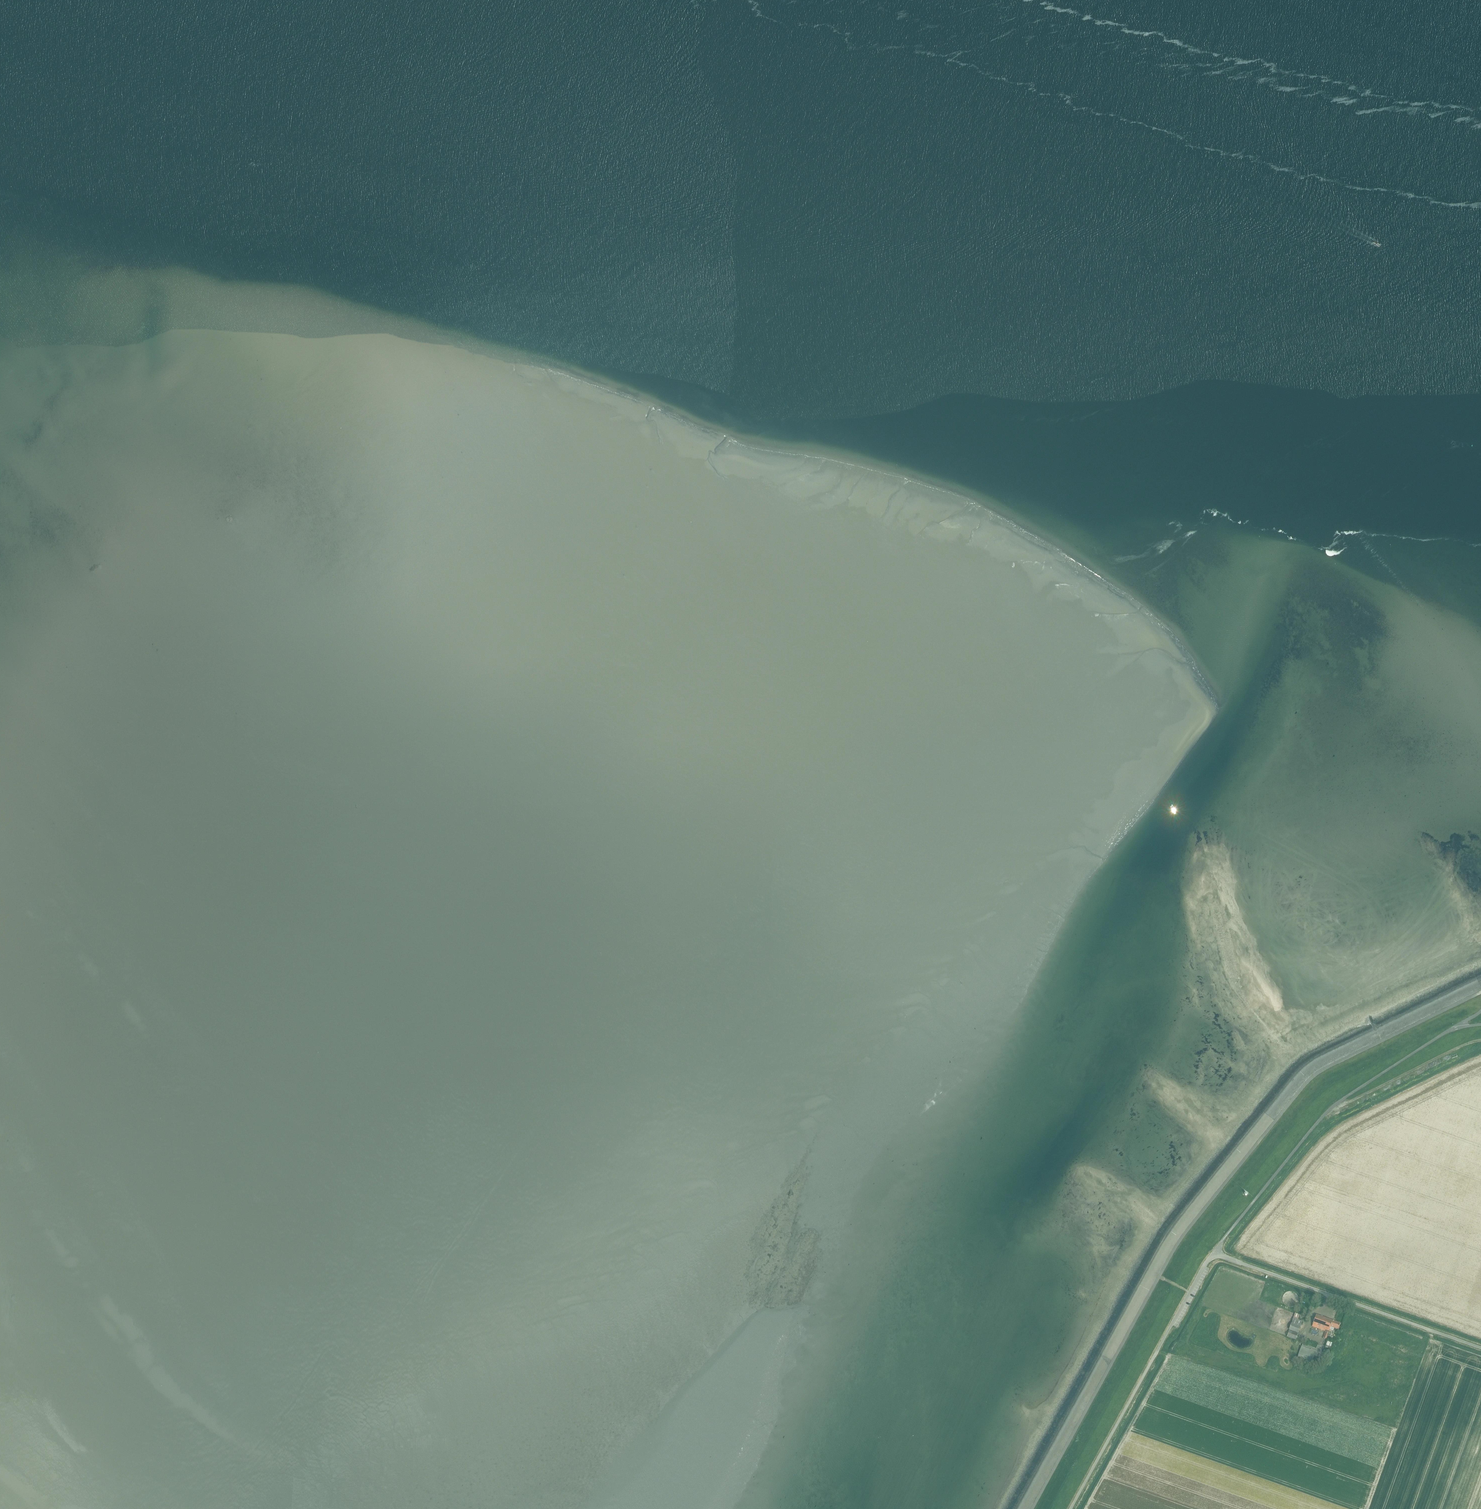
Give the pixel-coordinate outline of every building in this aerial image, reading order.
[(1294,1312),(1289,1329),(1298,1332),(1302,1320),(1298,1319),(1299,1314),(1294,1312)] [(1338,1329),(1340,1323),(1316,1315),(1312,1325),(1325,1330),(1323,1337),(1327,1338),(1330,1330),(1333,1331),(1334,1328),(1338,1329)] [(1297,1333),(1288,1330),(1286,1336),(1295,1339),(1297,1333)] [(1316,1348),(1302,1343),(1297,1356),(1306,1359),(1304,1363),(1310,1365),(1313,1355),(1316,1356),(1320,1346),(1317,1344),(1316,1348)]
